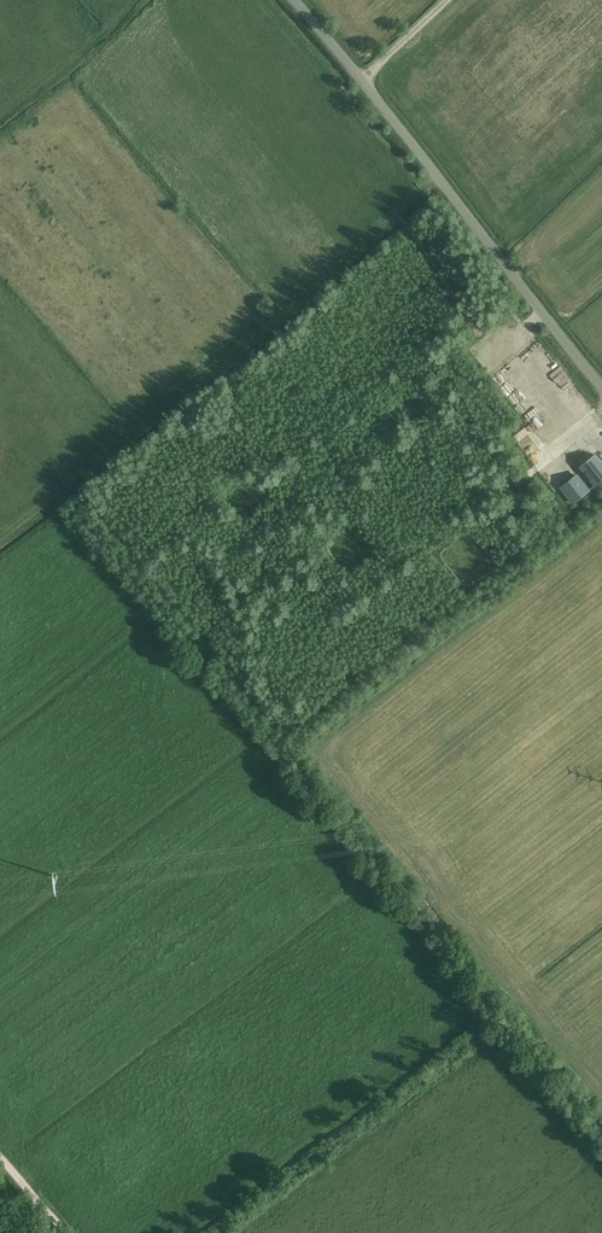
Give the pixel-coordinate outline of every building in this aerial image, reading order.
[(584,379),(601,404),(601,389),(591,374),(584,379)] [(595,454),(580,466),(595,486),(601,481),(601,463),(595,454)] [(559,486),(572,502),(590,488),(577,472),(559,486)] [(545,499),(553,492),(542,480),(534,487),(545,499)] [(263,698),(268,692),(258,682),(252,688),(263,698)]
